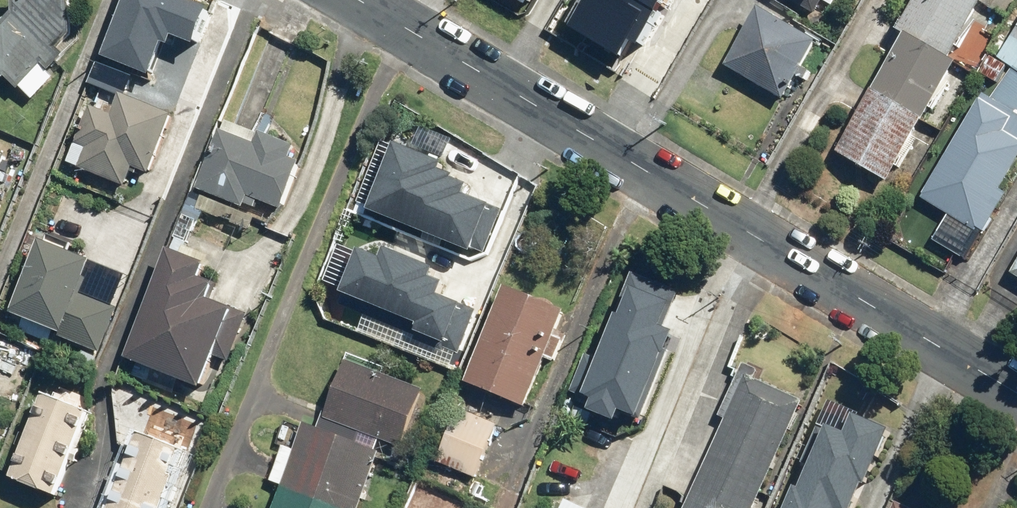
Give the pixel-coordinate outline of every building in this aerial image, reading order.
[(36,103),(56,80),(44,70),(46,67),(54,74),(70,56),(62,49),(75,34),(75,0),(16,0),(16,16),(0,33),(0,80),(9,79),(36,103)] [(100,54),(145,71),(158,39),(163,41),(167,32),(188,40),(202,5),(190,0),(121,0),(100,54)] [(564,22),(626,56),(657,0),(577,0),(564,22)] [(992,0),(920,0),(902,29),(910,34),(839,153),(891,184),(961,64),(956,60),(992,0)] [(820,42),(763,9),(729,68),(786,101),(820,42)] [(1000,63),(992,58),(981,74),(998,85),(1009,69),(1016,74),(1016,37),(1000,63)] [(129,76),(93,62),(86,78),(123,92),(129,76)] [(64,167),(123,188),(128,174),(144,180),(169,112),(116,93),(110,111),(88,103),(64,167)] [(1016,168),(1016,141),(1008,135),(1016,120),(984,100),(926,195),(987,232),(1010,194),(1003,190),(1016,168)] [(223,132),(199,190),(246,210),(251,198),(285,212),(304,164),(294,160),(298,149),(264,135),(259,147),(223,132)] [(392,142),(365,208),(479,255),(498,208),(463,194),(467,184),(453,178),(454,175),(440,169),(442,162),(392,142)] [(9,158),(0,155),(0,181),(9,158)] [(45,243),(15,316),(67,338),(66,341),(102,356),(121,311),(83,296),(96,265),(45,243)] [(358,247),(340,291),(416,321),(413,329),(442,341),(440,345),(455,351),(473,307),(437,293),(442,280),(429,275),(433,266),(383,246),(379,256),(358,247)] [(171,252),(128,362),(205,392),(218,359),(231,364),(250,316),(214,302),(220,287),(205,281),(211,267),(171,252)] [(688,287),(629,265),(595,357),(585,353),(569,396),(590,404),(586,416),(622,430),(624,424),(646,432),(684,332),(673,328),(688,287)] [(568,313),(509,289),(469,385),(528,409),(549,360),(557,363),(565,343),(557,340),(568,313)] [(425,393),(347,363),(325,420),(404,450),(425,393)] [(806,403),(758,381),(762,372),(746,365),(722,419),(728,421),(688,507),(758,507),(806,403)] [(93,415),(47,396),(14,480),(60,499),(93,415)] [(501,425),(460,409),(437,467),(478,484),(501,425)] [(859,418),(851,436),(833,428),(830,433),(820,429),(805,465),(809,467),(792,507),(860,507),(868,489),(871,490),(896,433),(859,418)] [(377,451),(302,424),(293,447),(276,441),(263,479),(277,484),(268,507),(356,507),(377,451)] [(144,433),(115,507),(169,507),(190,451),(144,433)] [(565,499),(561,507),(586,507),(565,499)]
